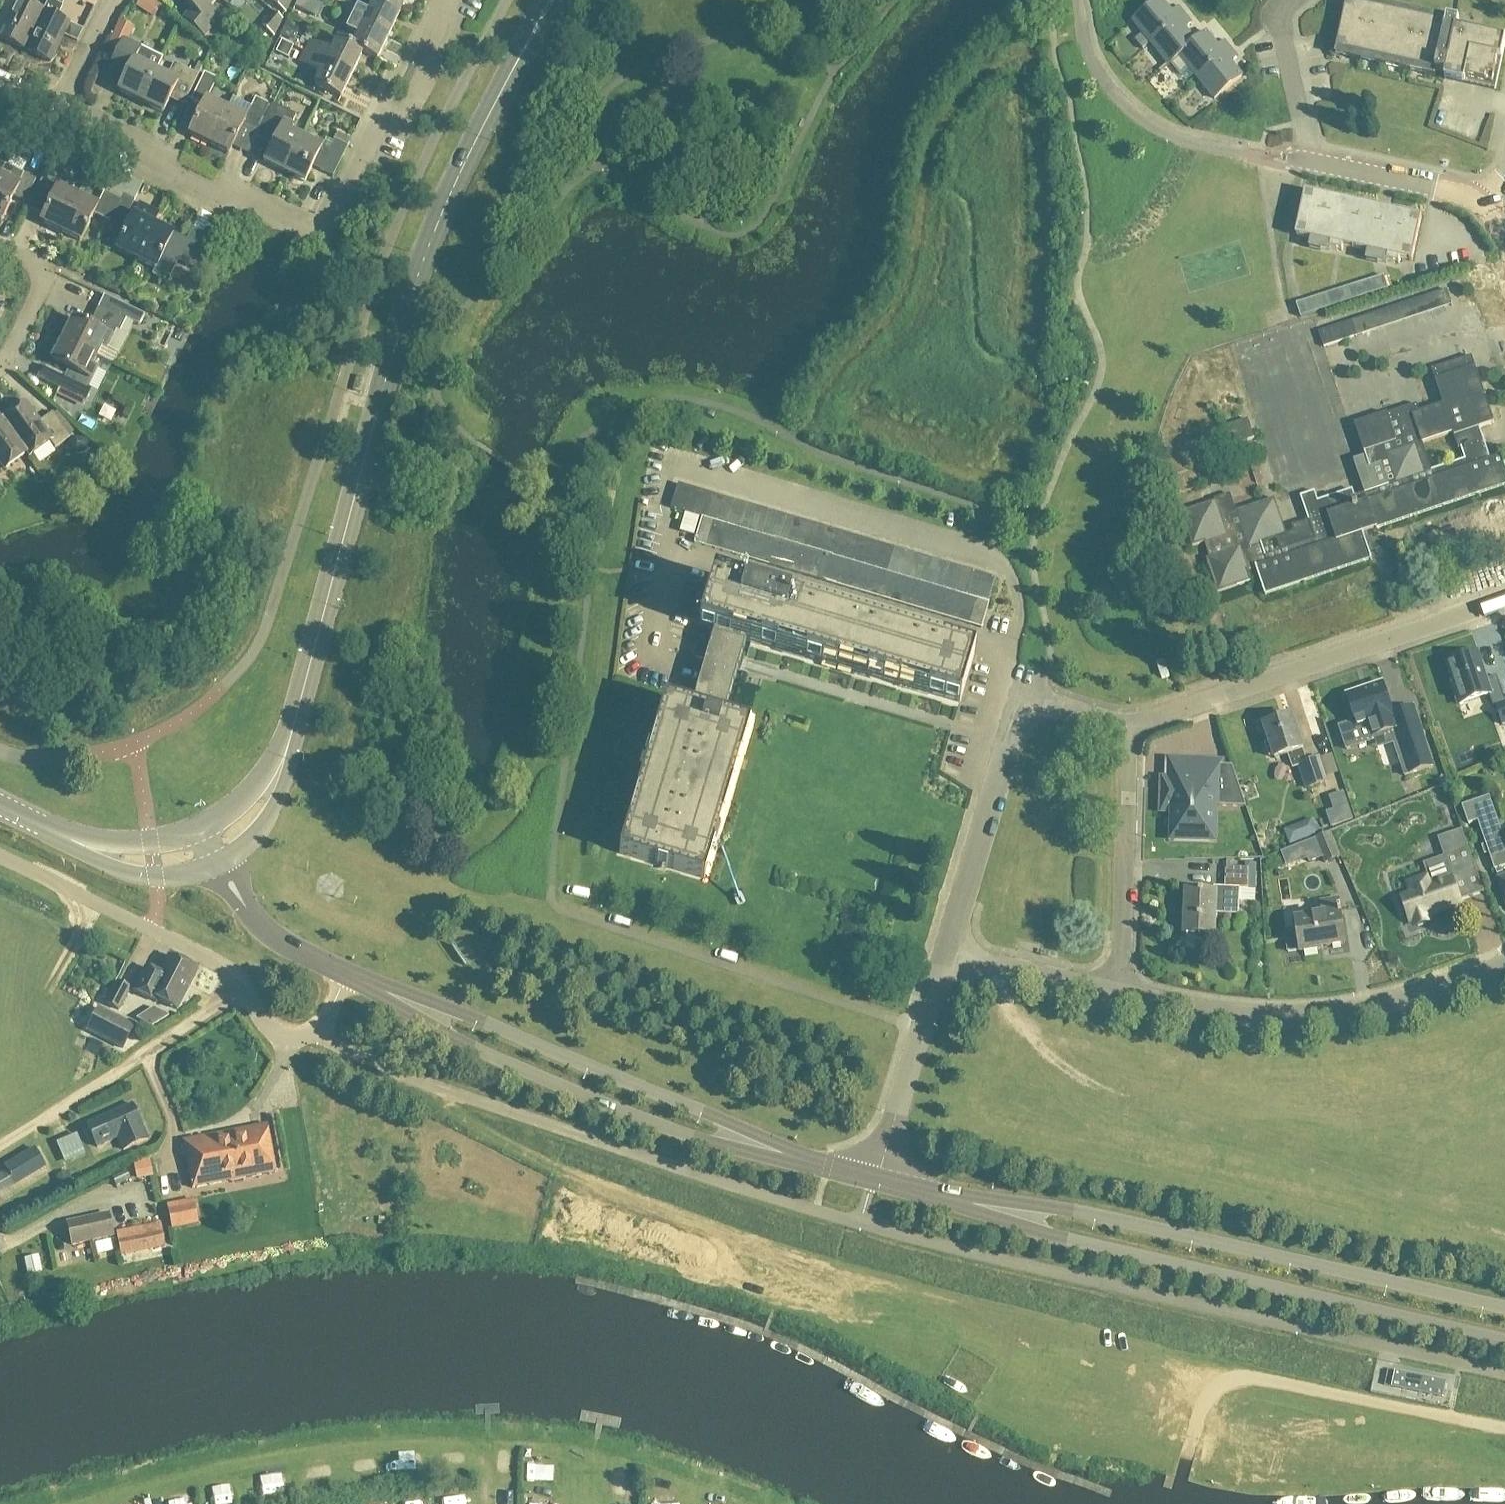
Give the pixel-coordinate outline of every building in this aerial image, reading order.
[(43,11),(22,0),(18,0),(0,38),(25,50),(44,11),(43,11)] [(43,11),(44,11),(25,50),(50,62),(70,23),(58,18),(63,7),(49,0),(43,11)] [(157,17),(168,7),(161,0),(141,0),(157,17)] [(211,8),(218,0),(182,0),(191,9),(184,17),(205,36),(221,17),(211,8)] [(293,0),(275,0),(273,2),(286,14),(293,0)] [(399,14),(406,0),(375,0),(374,1),(399,14)] [(1162,0),(1158,0),(1133,21),(1150,43),(1186,15),(1179,6),(1172,12),(1162,0)] [(399,14),(374,1),(368,13),(346,2),(341,13),(388,36),(399,14)] [(1347,1),(1337,49),(1353,53),(1352,59),(1435,77),(1436,71),(1446,73),(1444,79),(1495,90),(1504,45),(1504,39),(1458,29),(1459,20),(1453,19),(1447,17),(1446,23),(1347,1)] [(275,38),(284,20),(274,11),(262,26),(275,38)] [(388,36),(341,13),(335,23),(357,35),(352,46),(351,46),(363,52),(377,60),(388,36)] [(1168,65),(1179,56),(1196,41),(1186,28),(1193,23),(1186,15),(1150,43),(1168,65)] [(1179,56),(1197,77),(1231,48),(1225,40),(1218,46),(1207,32),(1196,41),(1179,56)] [(352,75),(363,52),(351,46),(352,46),(337,38),(331,51),(310,41),(305,51),(352,75)] [(141,102),(157,71),(163,57),(124,39),(109,70),(125,77),(119,91),(141,102)] [(294,46),(282,40),(276,51),(288,57),(294,46)] [(1238,57),(1231,48),(1197,77),(1215,99),(1243,76),(1232,62),(1238,57)] [(352,75),(305,51),(299,63),(320,73),(314,86),(340,98),(352,75)] [(168,76),(157,71),(141,102),(163,113),(170,99),(184,106),(199,75),(174,63),(168,76)] [(189,135),(209,144),(226,108),(207,98),(217,79),(205,73),(192,100),(204,106),(189,135)] [(226,108),(209,144),(229,154),(243,125),(255,131),(268,104),(256,98),(246,118),(226,108)] [(264,162),(285,172),(301,137),(291,132),(293,126),(291,126),(296,115),(273,105),(260,131),(275,139),(264,162)] [(348,147),(352,139),(338,132),(334,140),(329,150),(301,137),(285,172),(305,182),(314,163),(321,167),(320,170),(334,177),(348,147)] [(0,175),(0,221),(1,222),(13,197),(24,203),(35,180),(5,166),(0,175)] [(61,232),(79,196),(60,187),(64,177),(47,169),(37,190),(53,199),(41,223),(61,232)] [(1325,242),(1335,198),(1306,191),(1296,236),(1325,242)] [(94,214),(110,222),(112,218),(121,200),(104,192),(98,206),(79,196),(61,232),(81,242),(94,214)] [(121,200),(112,218),(123,223),(135,200),(123,195),(121,200)] [(1354,249),(1364,204),(1335,198),(1325,242),(1332,244),(1331,249),(1342,251),(1343,246),(1354,249)] [(117,250),(136,260),(154,223),(154,224),(159,214),(139,204),(117,250)] [(1376,207),(1364,204),(1354,249),(1382,255),(1392,210),(1376,207)] [(1400,259),(1412,261),(1422,217),(1392,210),(1382,255),(1389,256),(1387,261),(1399,264),(1400,259)] [(173,233),(154,224),(154,223),(136,260),(156,269),(153,275),(162,279),(165,273),(170,276),(182,252),(192,257),(203,234),(192,229),(187,239),(173,233)] [(1296,304),(1301,317),(1388,289),(1384,276),(1354,286),(1296,304)] [(63,339),(97,356),(102,345),(107,348),(113,337),(112,337),(116,330),(120,332),(126,320),(99,306),(89,326),(73,318),(63,339)] [(91,367),(97,356),(63,339),(52,361),(68,369),(59,389),(85,402),(92,389),(88,387),(91,380),(92,381),(97,370),(91,367)] [(1,416),(30,456),(51,439),(57,446),(69,437),(52,413),(40,421),(25,402),(3,419),(1,415),(1,416)] [(1361,415),(1365,444),(1402,439),(1398,410),(1361,415)] [(1433,418),(1425,421),(1429,433),(1452,426),(1447,411),(1432,416),(1433,418)] [(30,456),(1,416),(0,416),(0,464),(4,470),(26,453),(28,456),(30,456)] [(1457,426),(1425,435),(1435,469),(1467,460),(1457,426)] [(1417,441),(1384,453),(1395,482),(1427,470),(1417,441)] [(53,443),(39,456),(47,464),(60,452),(53,443)] [(701,491),(678,484),(671,508),(694,515),(701,491)] [(702,518),(705,518),(713,494),(701,491),(694,515),(702,518)] [(717,522),(724,497),(713,494),(705,518),(717,522)] [(728,525),(735,501),(724,497),(717,522),(728,525)] [(1251,544),(1289,534),(1280,498),(1242,507),(1251,544)] [(739,529),(746,504),(735,501),(728,525),(739,529)] [(1190,509),(1199,544),(1233,535),(1224,501),(1190,509)] [(751,532),(758,507),(746,504),(739,529),(751,532)] [(762,535),(769,511),(758,507),(751,532),(762,535)] [(780,514),(769,511),(762,535),(773,539),(780,514)] [(680,532),(694,536),(699,518),(685,514),(680,532)] [(773,539),(785,542),(792,517),(780,514),(773,539)] [(796,546),(803,521),(792,517),(785,542),(796,546)] [(739,529),(728,525),(717,522),(705,518),(702,518),(695,543),(732,554),(739,529)] [(807,549),(815,524),(803,521),(796,546),(807,549)] [(819,552),(826,528),(815,524),(807,549),(819,552)] [(830,556),(838,531),(826,528),(819,552),(830,556)] [(739,529),(732,554),(743,557),(751,532),(739,529)] [(842,559),(849,534),(838,531),(830,556),(842,559)] [(751,532),(743,557),(755,561),(762,535),(751,532)] [(853,563),(860,538),(849,534),(842,559),(853,563)] [(762,535),(755,561),(766,564),(773,539),(762,535)] [(872,541),(860,538),(853,563),(864,566),(872,541)] [(773,539),(766,564),(777,567),(785,542),(773,539)] [(876,569),(883,544),(872,541),(864,566),(876,569)] [(785,542),(777,567),(789,571),(796,546),(785,542)] [(887,573),(894,548),(883,544),(876,569),(887,573)] [(796,546),(789,571),(800,574),(807,549),(796,546)] [(898,576),(906,551),(894,548),(887,573),(898,576)] [(807,549),(800,574),(811,577),(819,552),(807,549)] [(1236,549),(1213,558),(1225,591),(1248,583),(1236,549)] [(910,580),(917,555),(906,551),(898,576),(910,580)] [(819,552),(811,577),(823,581),(830,556),(819,552)] [(921,583),(928,558),(917,555),(910,580),(921,583)] [(830,556),(823,581),(834,584),(842,559),(830,556)] [(932,586),(940,561),(928,558),(921,583),(932,586)] [(842,559),(834,584),(845,588),(853,563),(842,559)] [(951,565),(940,561),(932,586),(944,590),(951,565)] [(853,563),(845,588),(857,591),(864,566),(853,563)] [(955,593),(963,568),(951,565),(944,590),(955,593)] [(864,566),(857,591),(868,594),(876,569),(864,566)] [(974,571),(963,568),(955,593),(966,597),(974,571)] [(876,569),(868,594),(879,598),(887,573),(876,569)] [(978,600),(985,575),(974,571),(966,597),(978,600)] [(887,573),(879,598),(891,601),(898,576),(887,573)] [(978,600),(989,603),(997,578),(985,575),(978,600)] [(898,576),(891,601),(902,604),(910,580),(898,576)] [(723,717),(737,670),(740,671),(742,663),(744,655),(742,654),(746,639),(959,702),(974,655),(714,577),(700,625),(715,629),(710,646),(700,643),(699,648),(696,658),(706,661),(692,708),(665,700),(620,853),(705,878),(750,725),(723,717)] [(910,580),(902,604),(914,608),(921,583),(910,580)] [(921,583),(914,608),(925,611),(932,586),(921,583)] [(932,586),(925,611),(936,615),(944,590),(932,586)] [(944,590),(936,615),(948,618),(955,593),(944,590)] [(955,593),(948,618),(959,621),(966,597),(955,593)] [(966,597),(959,621),(970,625),(978,600),(966,597)] [(978,600),(970,625),(982,628),(989,603),(978,600)] [(1449,663),(1462,704),(1491,694),(1478,654),(1449,663)] [(1432,767),(1413,707),(1394,714),(1384,684),(1347,696),(1355,722),(1339,727),(1347,750),(1377,740),(1376,736),(1390,731),(1405,776),(1432,767)] [(1504,726),(1504,700),(1496,703),(1503,727),(1504,726)] [(1264,725),(1270,743),(1266,745),(1270,757),(1274,755),(1275,759),(1288,755),(1293,768),(1300,766),(1307,789),(1328,782),(1320,757),(1306,762),(1302,750),(1303,750),(1292,716),(1264,725)] [(1219,805),(1247,805),(1233,765),(1214,765),(1214,766),(1210,766),(1210,763),(1170,761),(1169,781),(1171,782),(1171,788),(1164,788),(1163,809),(1174,809),(1174,828),(1214,829),(1215,799),(1219,799),(1219,805)] [(1354,816),(1343,788),(1329,793),(1334,806),(1325,809),(1331,825),(1354,816)] [(1504,867),(1504,841),(1490,797),(1463,806),(1469,824),(1478,821),(1496,870),(1498,874),(1504,872),(1503,867),(1504,867)] [(1318,830),(1312,816),(1283,827),(1289,842),(1318,830)] [(1330,832),(1316,839),(1315,839),(1326,865),(1342,857),(1331,831),(1330,832)] [(1406,882),(1410,894),(1401,897),(1410,923),(1414,922),(1418,927),(1428,924),(1428,917),(1462,905),(1461,901),(1452,876),(1476,867),(1467,843),(1442,851),(1444,857),(1424,864),(1427,875),(1406,882)] [(1187,891),(1186,935),(1216,936),(1217,909),(1239,910),(1240,888),(1248,889),(1249,868),(1226,867),(1226,888),(1214,887),(1214,892),(1187,891)] [(1298,930),(1285,932),(1288,952),(1301,950),(1302,952),(1320,949),(1320,948),(1345,944),(1339,901),(1322,903),(1324,916),(1297,920),(1298,930)] [(169,955),(161,973),(160,974),(146,967),(135,990),(158,1001),(159,999),(178,1009),(198,969),(169,955)] [(117,979),(105,1003),(120,1010),(132,987),(117,979)] [(153,1024),(170,1013),(154,1004),(136,1016),(153,1024)] [(98,1007),(87,1029),(123,1048),(134,1026),(98,1007)] [(142,1126),(141,1124),(132,1104),(88,1126),(98,1148),(118,1138),(124,1150),(148,1138),(142,1126)] [(251,1129),(185,1141),(193,1186),(275,1171),(268,1134),(252,1137),(251,1129)] [(77,1131),(56,1140),(66,1161),(87,1152),(77,1131)] [(43,1163),(34,1148),(5,1166),(7,1169),(0,1174),(0,1195),(46,1167),(43,1163)] [(154,1174),(150,1155),(144,1156),(144,1157),(141,1158),(142,1159),(138,1160),(138,1161),(134,1162),(137,1177),(154,1174)] [(73,1179),(69,1169),(57,1174),(61,1185),(73,1179)] [(126,1170),(112,1177),(116,1184),(130,1178),(126,1170)] [(192,1198),(168,1203),(173,1227),(197,1222),(192,1198)] [(67,1223),(72,1245),(113,1235),(108,1214),(67,1223)] [(118,1239),(120,1250),(165,1241),(162,1230),(118,1239)] [(42,1271),(39,1254),(24,1257),(27,1274),(42,1271)] [(1396,1372),(1393,1387),(1443,1397),(1446,1382),(1396,1372)] [(264,1461),(269,1491),(292,1487),(287,1457),(264,1461)] [(536,1461),(537,1480),(548,1480),(547,1461),(536,1461)]
